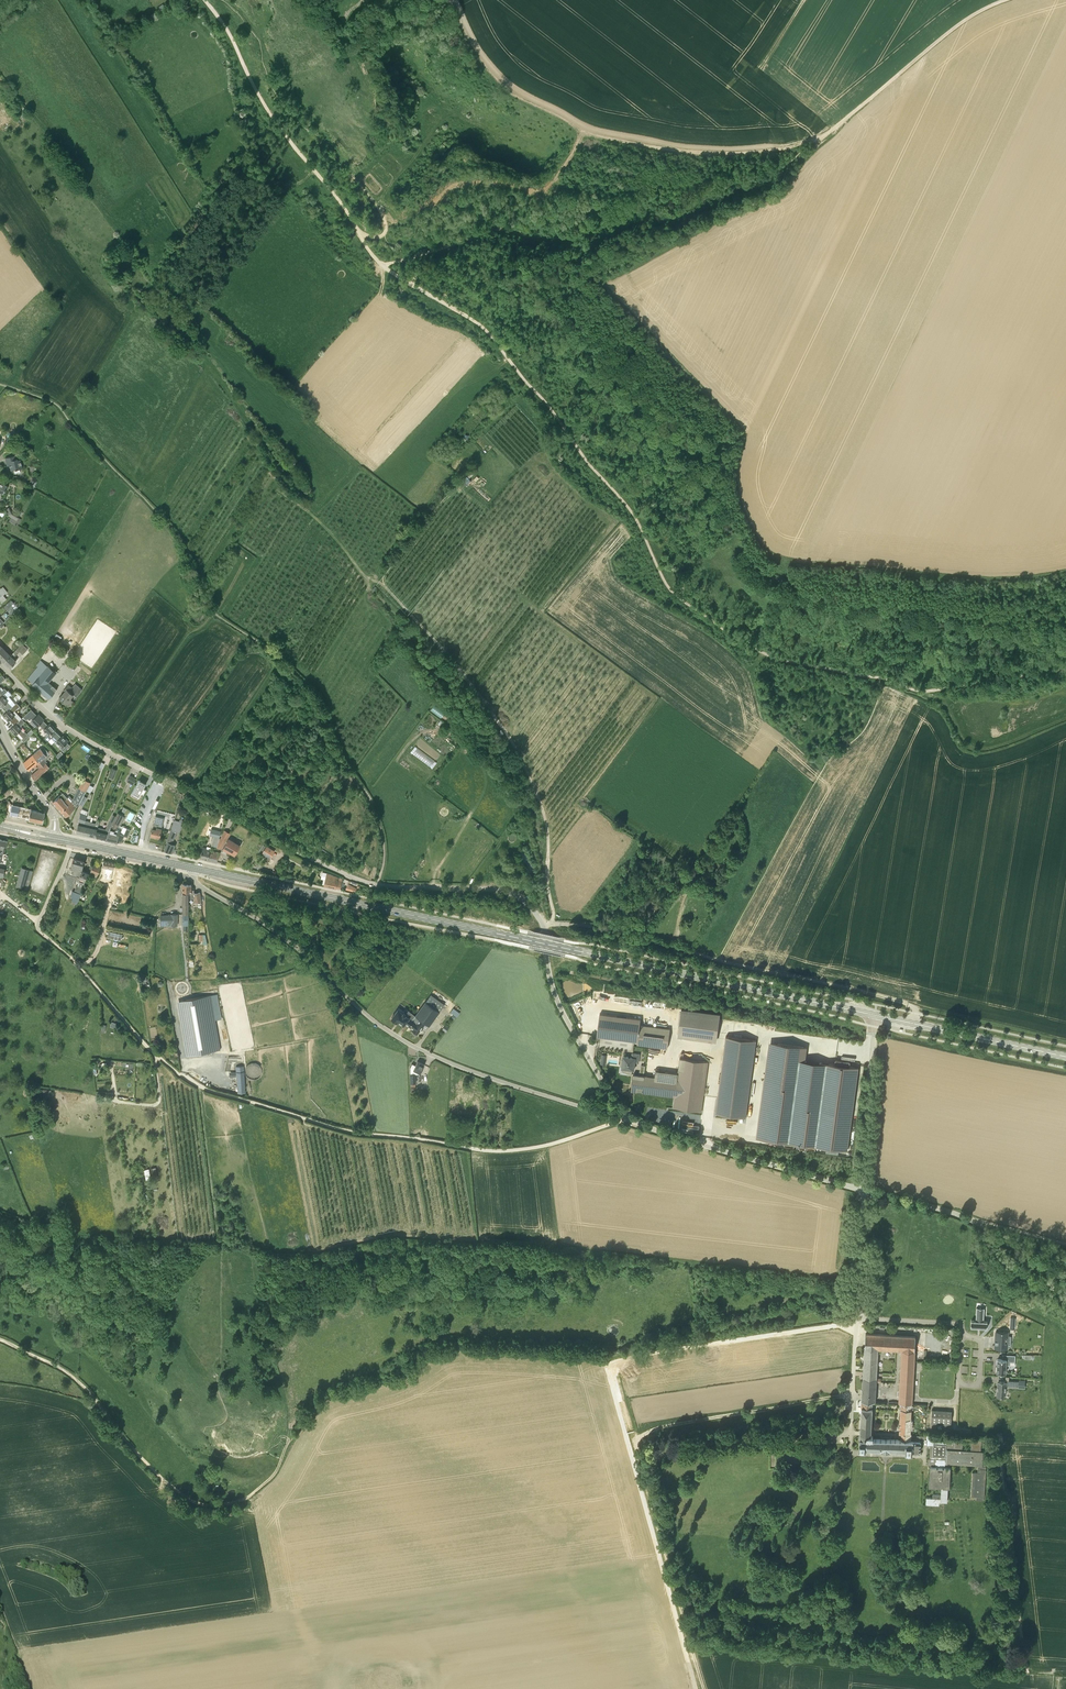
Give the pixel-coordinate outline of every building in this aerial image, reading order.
[(22,468),(22,467),(20,459),(18,459),(17,458),(16,458),(16,454),(5,458),(7,466),(10,465),(11,471),(22,468)] [(12,605),(9,602),(4,607),(7,610),(12,605)] [(4,662),(10,656),(10,655),(4,650),(3,649),(6,646),(4,645),(11,635),(6,631),(0,637),(0,657),(4,662)] [(4,662),(10,667),(16,660),(13,657),(19,651),(23,654),(28,649),(22,644),(10,655),(10,656),(4,662)] [(38,667),(27,679),(33,683),(32,684),(49,699),(54,692),(54,693),(55,693),(54,692),(57,689),(52,685),(50,688),(46,685),(56,673),(48,665),(48,666),(41,660),(36,665),(38,667)] [(66,702),(69,705),(73,701),(70,698),(73,694),(75,691),(68,685),(65,688),(67,689),(59,698),(65,703),(66,702)] [(7,690),(0,697),(0,706),(1,707),(3,706),(8,711),(12,706),(10,703),(13,701),(8,696),(11,693),(8,690),(7,690)] [(12,706),(8,711),(3,715),(8,721),(10,720),(14,725),(20,720),(13,713),(20,706),(17,702),(13,705),(12,706)] [(434,704),(431,710),(442,717),(445,711),(434,704)] [(37,715),(31,709),(23,717),(26,720),(28,718),(30,720),(31,718),(38,726),(39,725),(39,724),(43,720),(44,720),(38,714),(37,715)] [(17,734),(21,739),(27,734),(24,731),(23,732),(19,727),(24,722),(21,719),(20,720),(14,725),(9,730),(15,736),(17,734)] [(55,729),(50,723),(48,725),(43,720),(39,724),(39,725),(48,734),(46,737),(49,740),(51,737),(51,738),(57,732),(54,730),(55,729)] [(57,732),(51,738),(55,742),(57,741),(62,746),(61,748),(64,751),(70,745),(67,742),(69,741),(63,735),(61,736),(60,736),(57,732)] [(27,734),(21,739),(24,742),(29,736),(27,734)] [(33,755),(38,761),(43,758),(46,756),(49,753),(45,748),(42,751),(40,748),(33,755)] [(36,763),(38,761),(33,755),(23,762),(28,770),(33,766),(35,768),(37,766),(35,764),(36,763)] [(45,763),(46,762),(43,758),(38,761),(36,763),(40,768),(32,775),(31,775),(35,780),(49,767),(45,763)] [(130,775),(127,780),(127,781),(133,784),(136,778),(130,775)] [(86,791),(90,785),(89,784),(90,782),(84,778),(72,800),(69,796),(67,798),(63,793),(52,802),(66,816),(77,806),(83,797),(86,791)] [(139,796),(141,792),(144,794),(147,788),(144,787),(146,783),(139,780),(132,793),(139,796)] [(174,801),(179,802),(182,793),(177,791),(174,801)] [(10,813),(29,817),(30,810),(12,806),(10,813)] [(83,834),(86,820),(85,820),(87,816),(86,816),(88,811),(82,809),(80,813),(77,832),(76,832),(83,834)] [(45,812),(30,810),(29,817),(28,819),(37,821),(43,822),(45,812)] [(112,824),(105,839),(116,841),(121,842),(124,836),(127,837),(130,830),(120,825),(124,817),(122,816),(123,815),(118,812),(113,822),(112,824)] [(155,816),(153,824),(152,828),(151,835),(159,837),(163,823),(159,822),(160,817),(155,816)] [(89,835),(92,822),(93,817),(92,817),(90,821),(86,820),(83,834),(89,835)] [(89,835),(95,837),(97,829),(97,827),(98,827),(98,825),(99,821),(97,820),(96,823),(92,822),(89,835)] [(95,837),(105,839),(112,824),(113,822),(111,820),(108,825),(109,825),(107,829),(98,827),(97,827),(97,829),(95,837)] [(174,852),(175,849),(174,849),(175,845),(172,844),(177,832),(179,832),(183,822),(180,821),(180,822),(174,821),(171,830),(166,842),(167,842),(164,850),(174,852)] [(217,847),(222,848),(227,838),(222,835),(221,838),(220,838),(217,847)] [(217,847),(219,837),(214,836),(211,845),(217,847)] [(228,838),(223,848),(229,851),(228,852),(234,855),(240,845),(239,846),(234,843),(235,842),(228,838)] [(200,857),(208,859),(210,850),(211,847),(207,846),(206,847),(203,847),(200,857)] [(270,857),(271,855),(274,851),(266,846),(262,852),(262,853),(270,857)] [(210,850),(208,859),(217,862),(219,852),(210,850)] [(80,875),(81,870),(84,861),(73,858),(71,867),(74,868),(73,873),(80,875)] [(114,869),(116,863),(104,860),(101,870),(107,872),(106,874),(111,876),(113,869),(114,869)] [(96,878),(100,867),(93,864),(89,874),(92,876),(96,878)] [(80,875),(77,880),(80,881),(78,886),(75,892),(81,894),(89,874),(87,874),(88,872),(86,872),(81,870),(80,875)] [(24,886),(28,873),(23,871),(18,884),(24,886)] [(340,889),(342,879),(322,871),(320,878),(323,879),(322,885),(324,886),(324,885),(340,889)] [(200,892),(194,893),(194,889),(191,889),(191,885),(183,884),(183,893),(188,893),(188,898),(194,898),(194,903),(201,902),(200,892)] [(348,884),(346,889),(355,892),(356,888),(348,884)] [(81,894),(75,892),(72,890),(70,896),(73,897),(71,901),(77,903),(81,894)] [(171,915),(161,914),(160,924),(164,924),(164,925),(177,925),(177,914),(171,914),(171,915)] [(109,931),(107,937),(121,940),(122,934),(109,931)] [(431,994),(427,999),(441,1009),(443,1006),(444,1005),(445,1004),(431,995),(431,994)] [(210,995),(177,1001),(186,1055),(220,1049),(210,995)] [(425,1023),(424,1023),(429,1026),(439,1011),(425,1001),(415,1016),(425,1023)] [(451,1012),(457,1017),(460,1012),(454,1007),(451,1012)] [(405,1023),(408,1025),(409,1026),(413,1021),(412,1020),(415,1016),(405,1008),(403,1011),(399,1008),(392,1018),(393,1018),(392,1020),(395,1021),(396,1021),(397,1021),(397,1020),(403,1025),(405,1023)] [(681,1009),(678,1037),(716,1042),(720,1014),(681,1009)] [(641,1019),(600,1013),(597,1036),(638,1041),(640,1025),(641,1019)] [(413,1021),(409,1026),(413,1028),(412,1029),(417,1033),(424,1023),(425,1023),(415,1016),(412,1020),(413,1021)] [(640,1025),(638,1041),(637,1044),(668,1048),(670,1029),(640,1025)] [(756,1040),(726,1036),(715,1113),(746,1117),(756,1040)] [(806,1061),(808,1047),(784,1044),(782,1063),(774,1062),(771,1085),(766,1084),(758,1139),(848,1151),(859,1068),(806,1061)] [(635,1063),(639,1063),(640,1054),(632,1053),(632,1057),(624,1056),(623,1060),(622,1060),(621,1067),(622,1067),(622,1068),(626,1069),(626,1072),(632,1074),(632,1069),(634,1070),(635,1063)] [(673,1108),(701,1111),(708,1061),(680,1058),(678,1073),(656,1070),(655,1077),(633,1074),(631,1091),(675,1097),(673,1108)] [(415,1090),(415,1083),(415,1074),(416,1071),(420,1072),(424,1064),(417,1061),(411,1074),(410,1074),(410,1083),(410,1092),(414,1092),(414,1090),(415,1090)] [(244,1071),(236,1072),(238,1093),(245,1092),(244,1071)] [(331,1142),(331,1144),(338,1144),(338,1135),(323,1136),(323,1139),(320,1140),(320,1145),(326,1144),(326,1143),(331,1142)] [(459,1176),(464,1175),(461,1158),(453,1160),(453,1164),(457,1164),(458,1170),(459,1176)] [(212,1221),(209,1222),(210,1230),(205,1231),(206,1237),(213,1236),(212,1221)] [(987,1327),(987,1321),(983,1321),(984,1308),(976,1307),(976,1320),(971,1320),(971,1327),(987,1327)] [(995,1340),(996,1340),(995,1344),(995,1349),(1007,1349),(1007,1345),(1010,1345),(1011,1336),(1008,1336),(1008,1332),(1005,1331),(1004,1331),(1000,1331),(996,1331),(996,1339),(995,1339),(995,1340)] [(913,1382),(914,1359),(915,1349),(916,1336),(866,1333),(865,1348),(865,1357),(864,1372),(862,1395),(868,1395),(868,1400),(862,1399),(862,1401),(873,1402),(876,1402),(877,1373),(878,1358),(879,1349),(901,1351),(901,1358),(898,1403),(900,1403),(912,1404),(912,1394),(913,1382)] [(1003,1359),(998,1359),(997,1367),(996,1367),(996,1371),(997,1371),(997,1372),(1001,1372),(1000,1373),(1005,1374),(1005,1372),(1006,1373),(1006,1365),(1010,1365),(1011,1362),(1015,1362),(1015,1355),(1005,1355),(1003,1354),(1003,1359)] [(1006,1386),(1019,1387),(1019,1381),(1009,1381),(1008,1381),(1006,1381),(999,1381),(998,1382),(997,1390),(996,1391),(997,1392),(997,1393),(996,1394),(997,1395),(997,1396),(1002,1396),(1005,1394),(1006,1386)] [(873,1408),(873,1402),(862,1401),(860,1431),(866,1432),(866,1436),(860,1435),(859,1449),(866,1449),(866,1448),(906,1450),(906,1452),(912,1452),(920,1452),(921,1441),(919,1441),(919,1438),(928,1438),(928,1444),(931,1444),(931,1446),(930,1458),(928,1458),(928,1465),(930,1465),(930,1466),(930,1479),(930,1480),(929,1480),(929,1487),(941,1487),(941,1494),(933,1493),(932,1497),(926,1497),(926,1503),(939,1504),(939,1501),(947,1501),(948,1488),(949,1488),(951,1467),(949,1467),(950,1464),(978,1466),(978,1472),(972,1472),(971,1496),(976,1496),(976,1500),(984,1500),(984,1497),(986,1466),(986,1462),(983,1461),(984,1450),(979,1450),(979,1448),(981,1448),(981,1444),(979,1444),(979,1442),(978,1442),(979,1442),(979,1441),(978,1441),(977,1441),(975,1441),(974,1441),(973,1441),(973,1442),(972,1442),(972,1450),(962,1449),(963,1441),(946,1440),(946,1442),(933,1441),(933,1436),(911,1435),(911,1433),(910,1433),(912,1404),(900,1403),(899,1433),(901,1433),(901,1440),(873,1438),(873,1436),(871,1436),(873,1408)] [(932,1424),(952,1425),(952,1410),(932,1409),(932,1424)]
